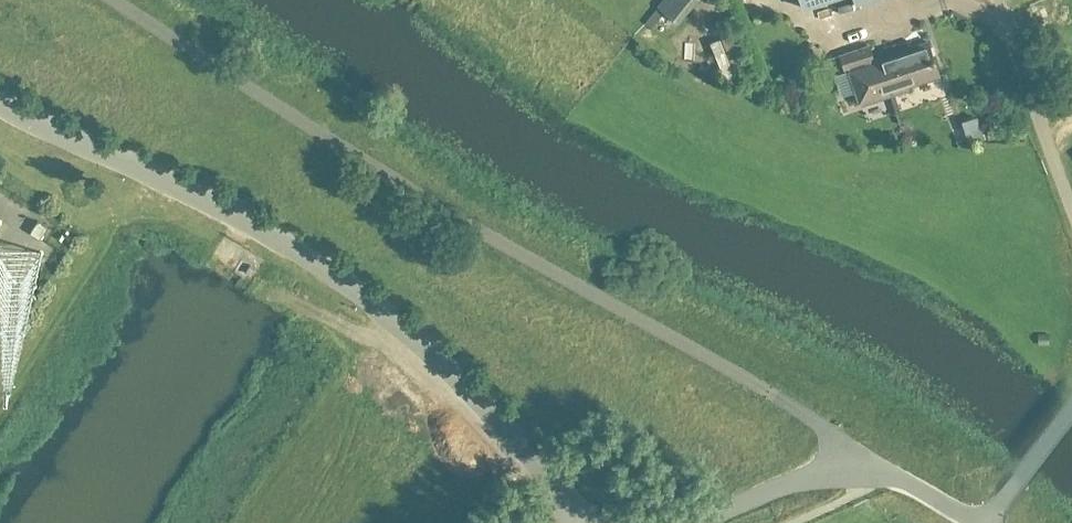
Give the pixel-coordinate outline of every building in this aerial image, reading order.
[(667,42),(695,0),(665,0),(646,29),(667,42)] [(940,75),(928,40),(874,58),(869,45),(840,54),(845,69),(849,68),(861,104),(890,94),(895,93),(908,88),(907,85),(940,75)] [(901,111),(895,93),(890,94),(896,113),(901,111)]
